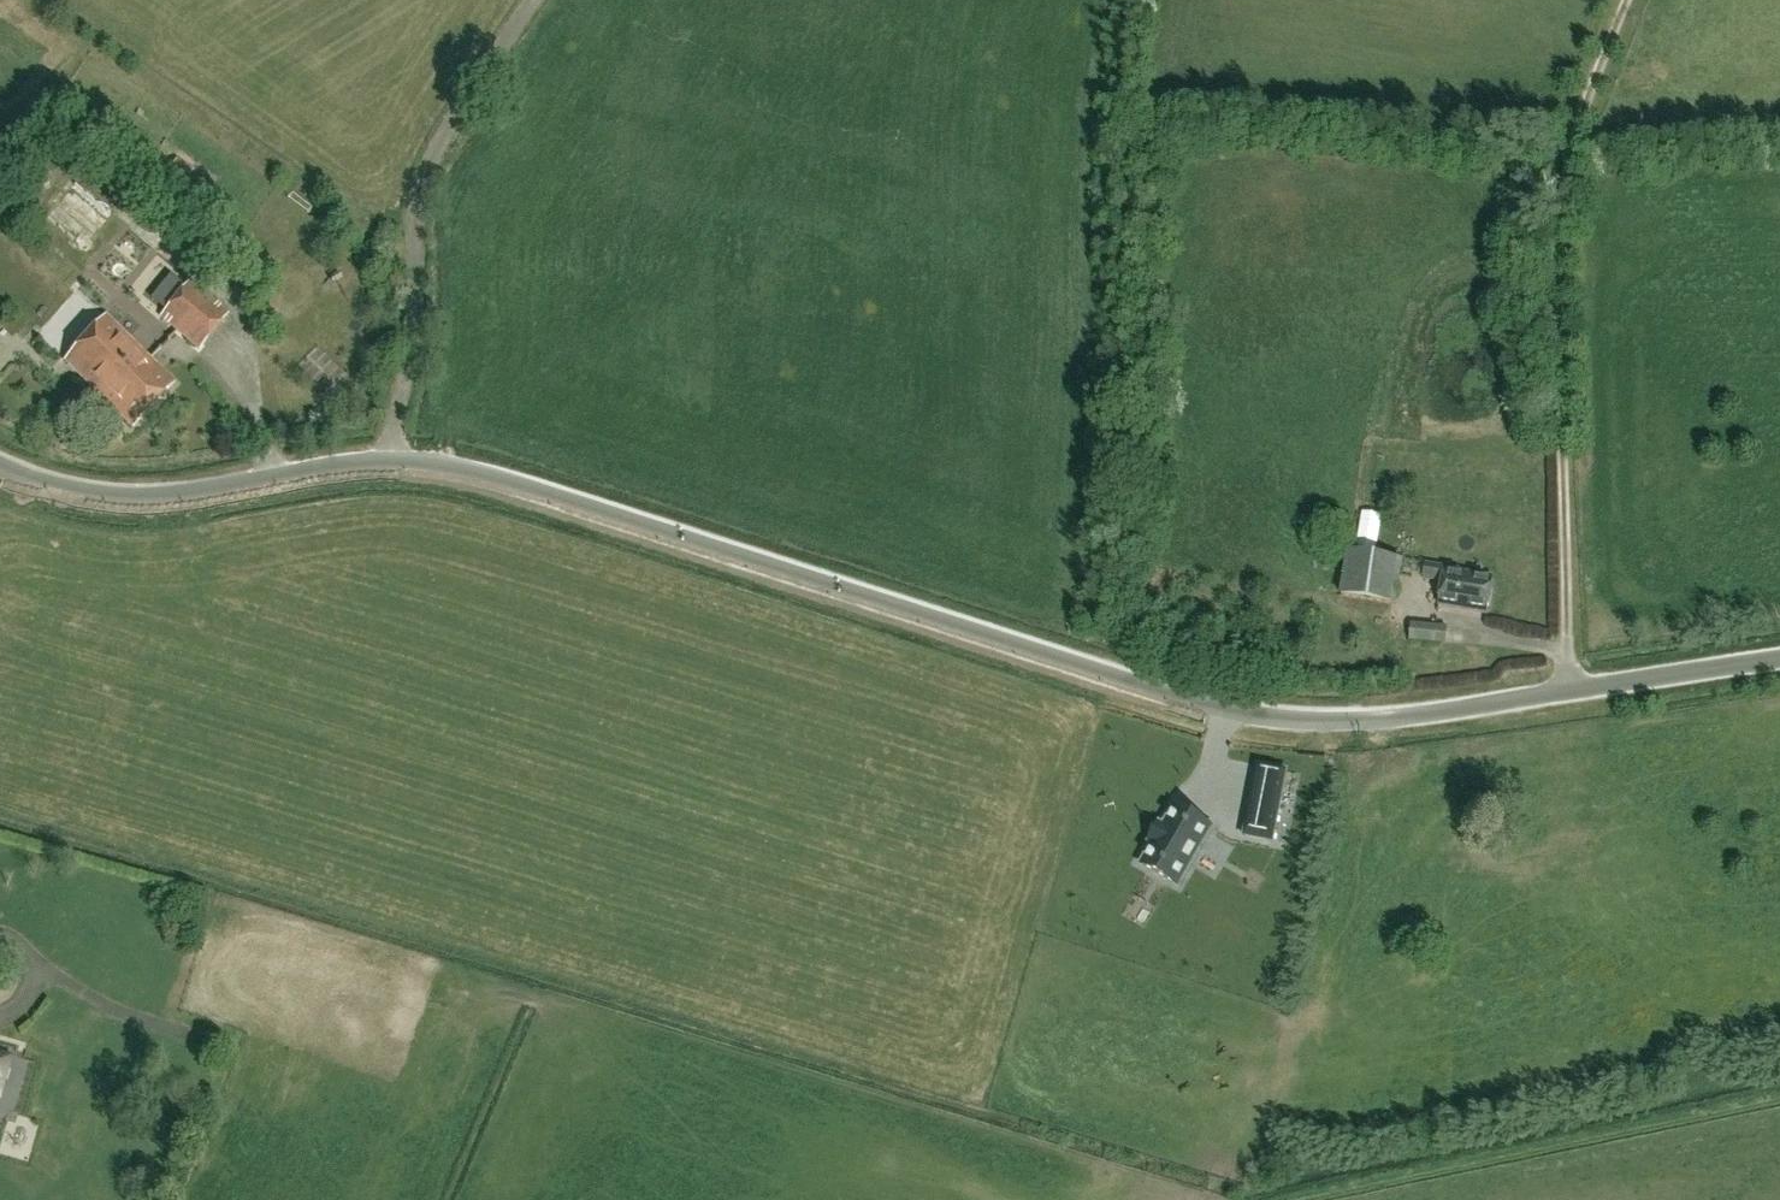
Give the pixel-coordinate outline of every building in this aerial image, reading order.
[(74,183),(46,216),(82,247),(110,214),(74,183)] [(166,311),(161,317),(198,349),(228,314),(190,282),(186,287),(166,311)] [(133,426),(175,383),(107,317),(65,360),(133,426)] [(1394,604),(1401,559),(1348,551),(1341,596),(1394,604)] [(1460,569),(1446,567),(1426,563),(1423,578),(1443,581),(1439,604),(1487,613),(1494,578),(1459,572),(1460,569)] [(1445,643),(1447,628),(1411,624),(1410,639),(1445,643)] [(1280,802),(1251,797),(1245,829),(1265,832),(1264,839),(1272,840),(1280,802)] [(1179,885),(1212,827),(1175,806),(1164,825),(1161,824),(1150,843),(1153,845),(1142,864),(1179,885)]
